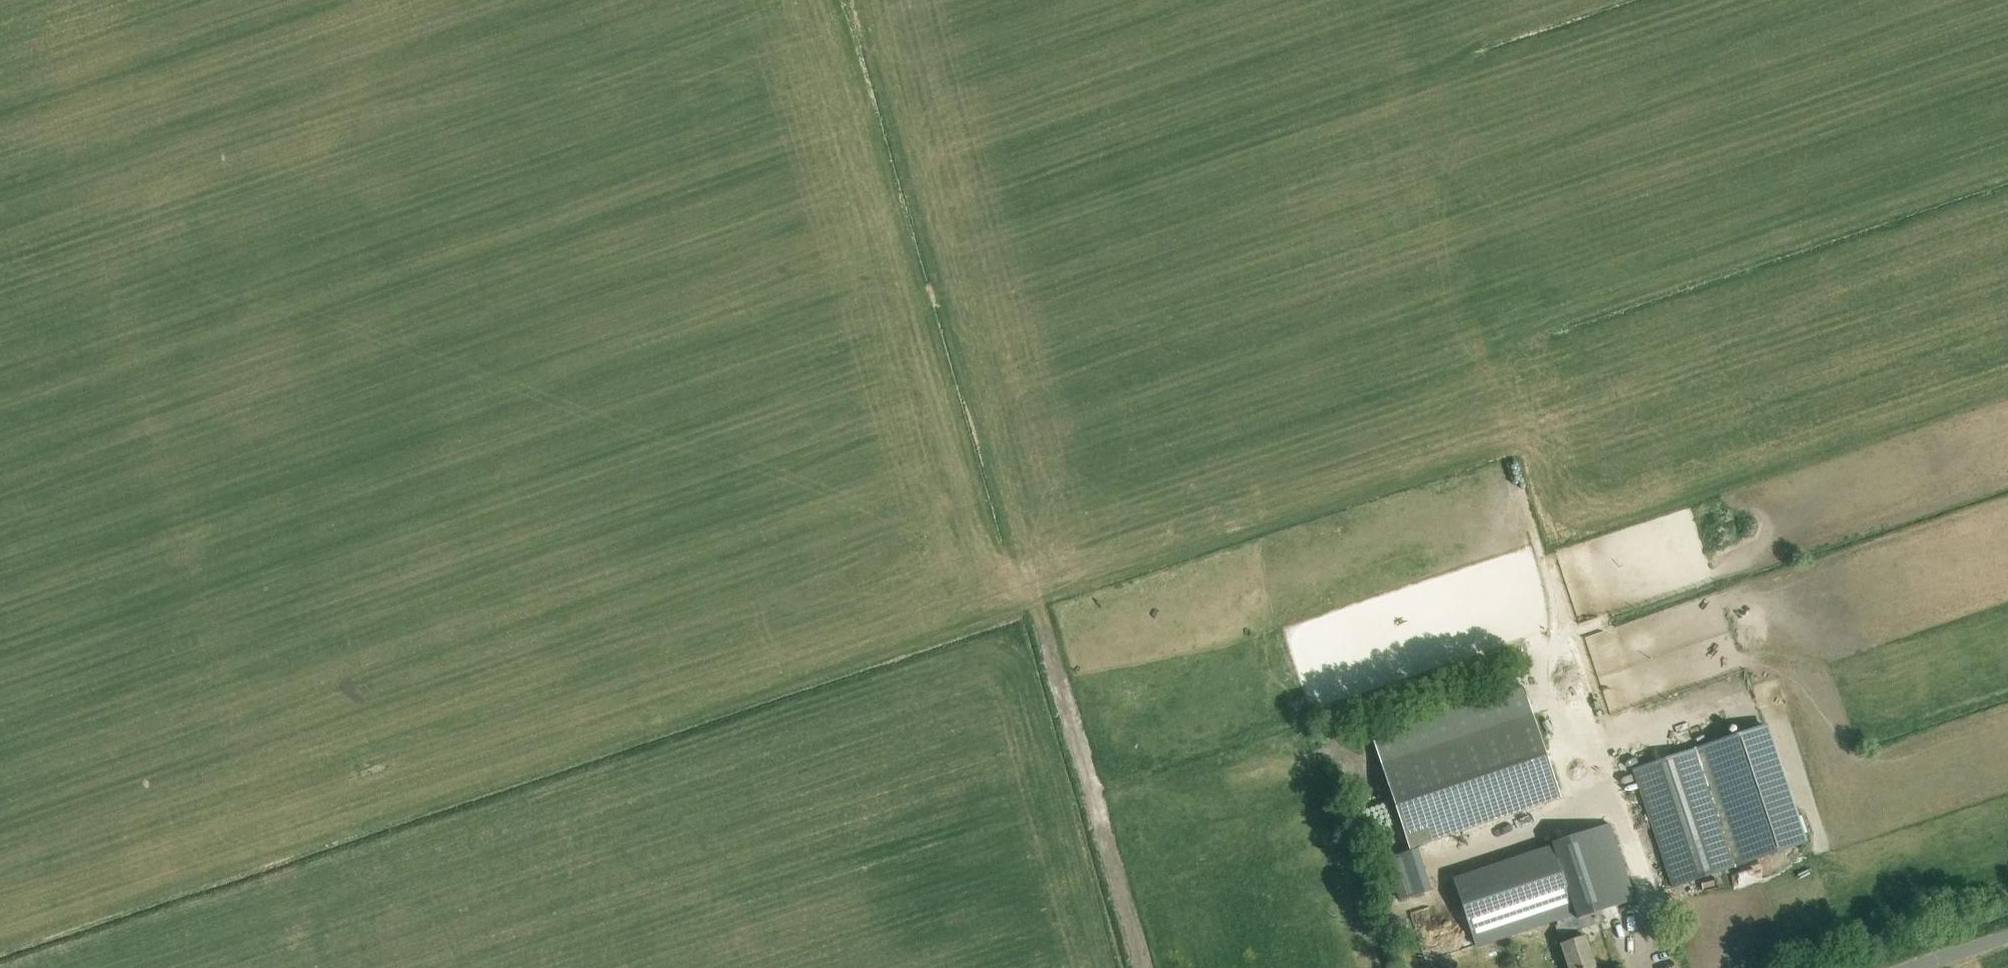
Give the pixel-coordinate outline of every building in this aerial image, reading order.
[(1384,766),(1395,800),(1411,848),(1557,800),(1530,718),(1384,766)] [(1768,725),(1632,769),(1671,888),(1807,843),(1768,725)] [(1517,821),(1465,831),(1473,866),(1524,855),(1517,821)] [(1634,900),(1608,825),(1552,844),(1562,874),(1487,900),(1500,939),(1561,919),(1568,941),(1560,944),(1568,967),(1596,967),(1585,936),(1583,937),(1580,930),(1605,922),(1601,911),(1634,900)] [(1466,835),(1457,836),(1459,860),(1468,859),(1466,835)]
